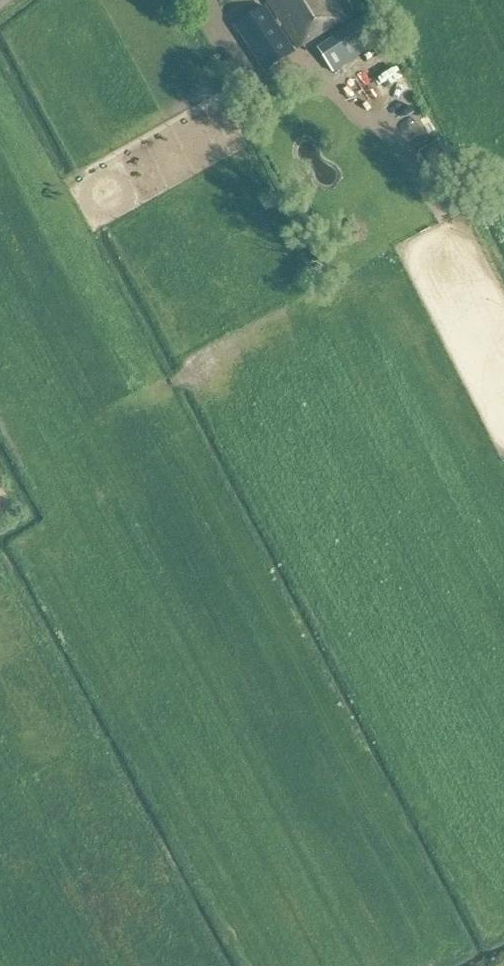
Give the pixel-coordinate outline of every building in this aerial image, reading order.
[(280,21),(275,24),(265,9),(236,28),(265,72),(294,53),(279,29),(284,26),(295,43),(341,13),(332,0),(266,0),(280,21)] [(334,74),(385,41),(368,16),(317,49),(334,74)]
